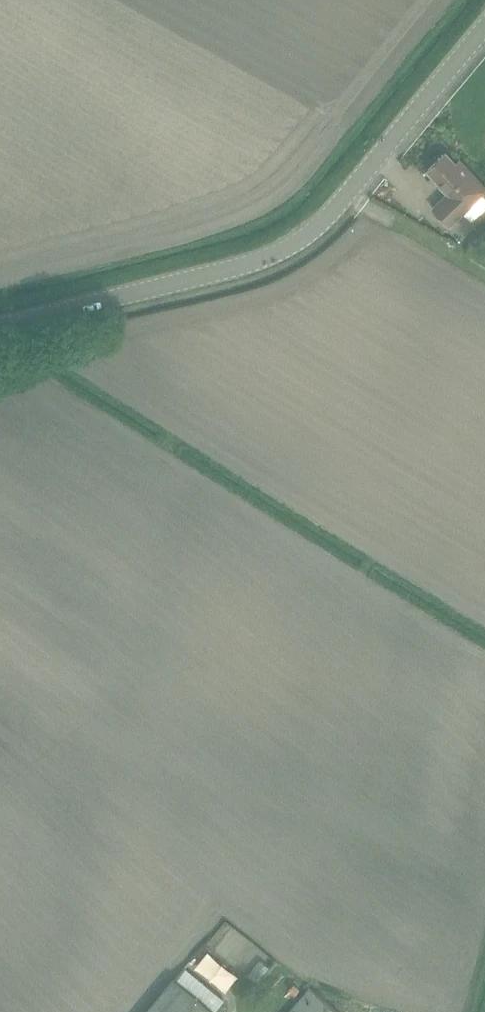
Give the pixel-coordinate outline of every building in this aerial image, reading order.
[(450,226),(484,192),(484,186),(460,160),(456,163),(446,152),(427,170),(449,192),(433,208),(450,226)] [(147,1011),(214,1011),(174,979),(147,1011)] [(310,988),(289,1011),(338,1011),(310,988)]
